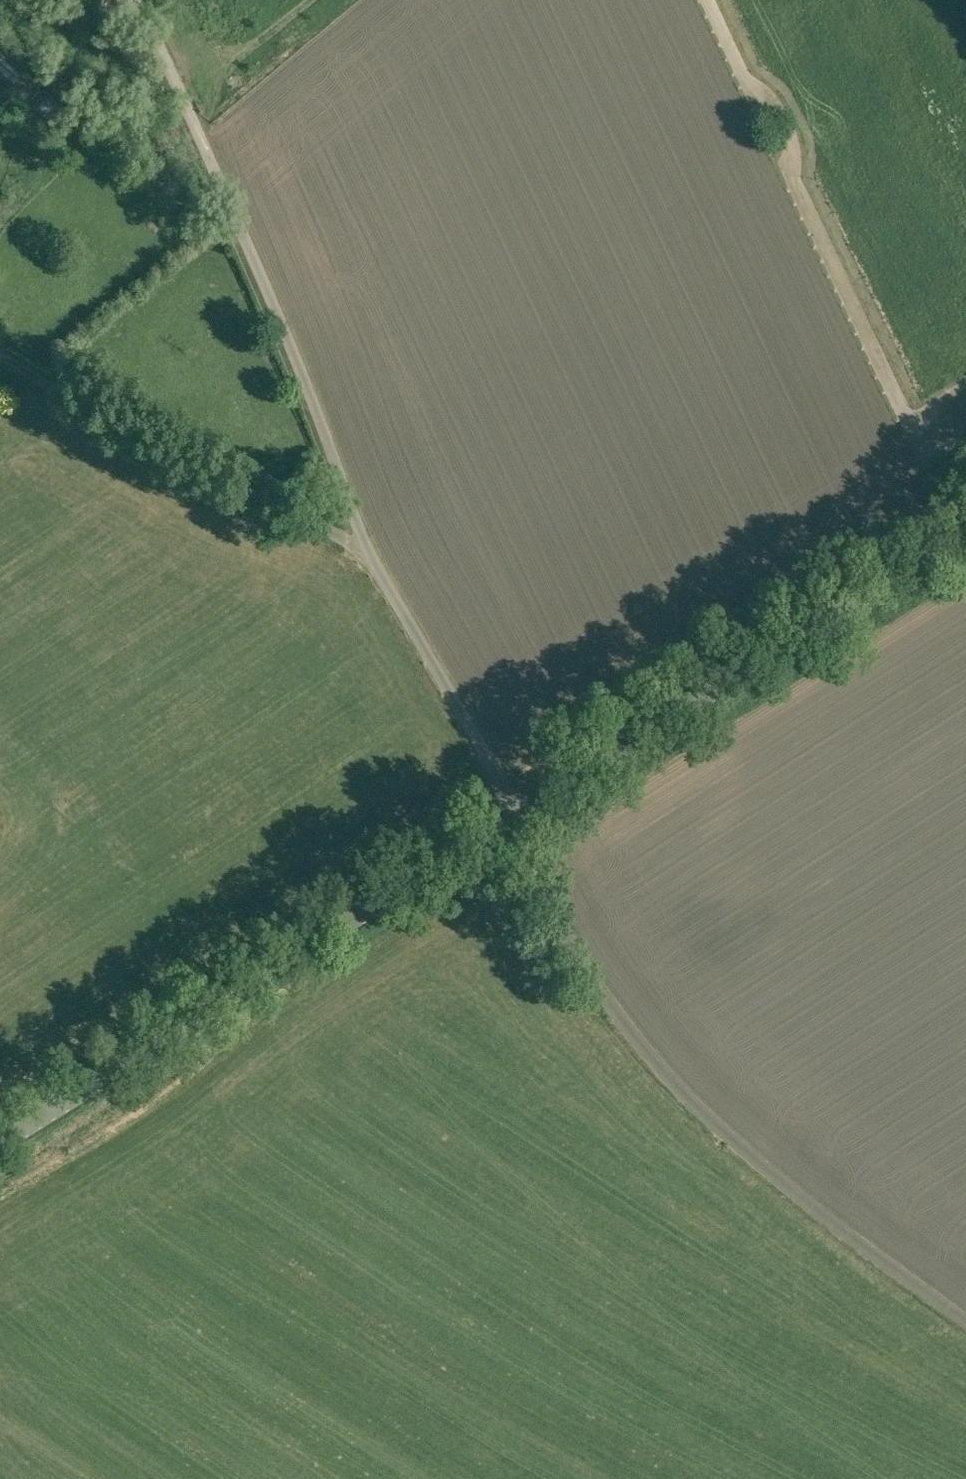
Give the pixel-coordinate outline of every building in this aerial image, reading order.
[(62,137),(78,120),(1,50),(0,49),(0,80),(62,137)]
